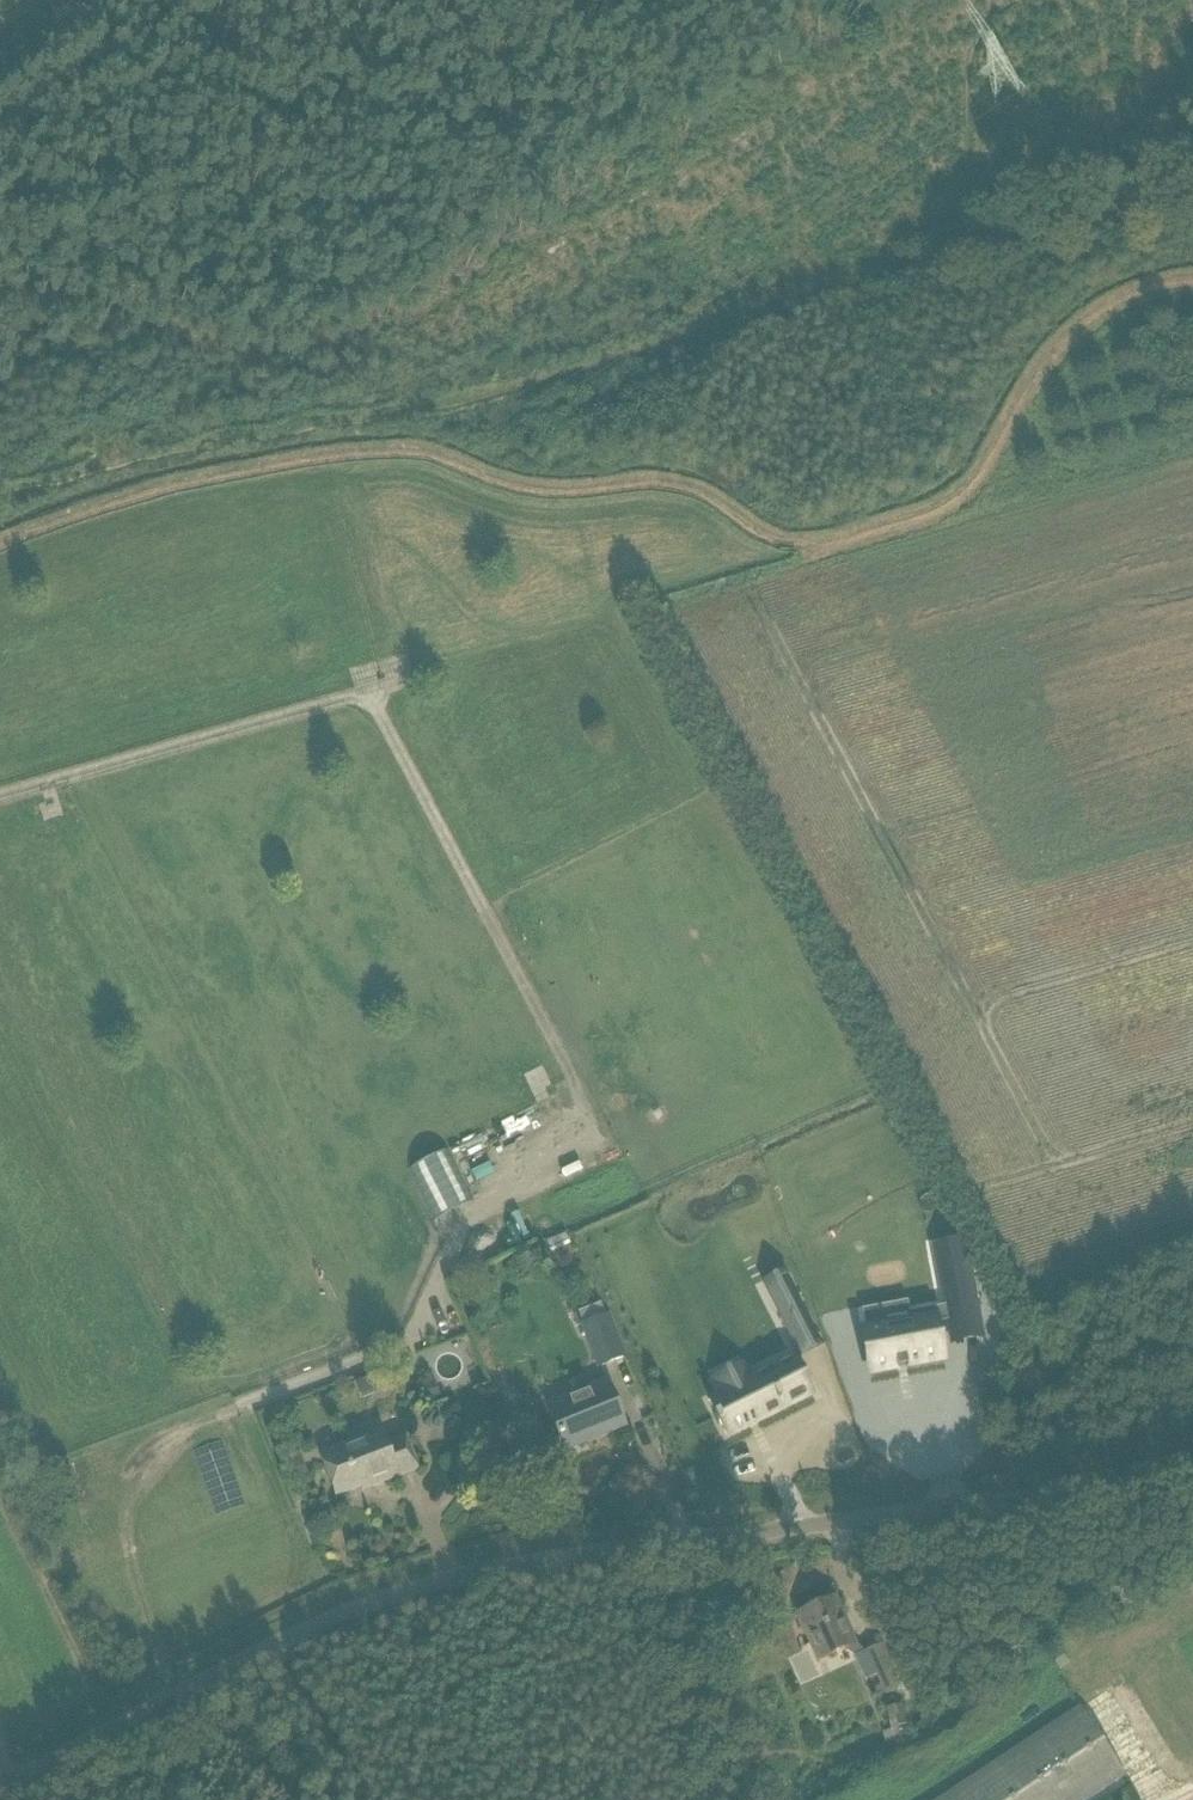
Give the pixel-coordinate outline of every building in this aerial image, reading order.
[(967,1257),(937,1263),(947,1316),(977,1310),(967,1257)] [(784,1286),(765,1295),(794,1352),(813,1342),(784,1286)] [(579,1326),(597,1370),(624,1358),(602,1304),(580,1312),(585,1324),(579,1326)] [(886,1326),(861,1331),(869,1372),(896,1367),(896,1369),(898,1368),(897,1366),(906,1365),(906,1367),(907,1366),(907,1365),(943,1358),(935,1317),(908,1322),(886,1326)] [(794,1359),(708,1402),(716,1417),(713,1418),(716,1424),(719,1423),(726,1439),(812,1395),(794,1359)] [(435,1383),(421,1388),(426,1402),(440,1397),(435,1383)] [(510,1387),(498,1393),(507,1412),(519,1407),(510,1387)] [(548,1410),(556,1428),(565,1450),(624,1426),(608,1387),(548,1410)] [(320,1455),(326,1473),(335,1495),(361,1485),(363,1490),(418,1469),(406,1437),(386,1445),(381,1431),(320,1455)] [(299,1459),(287,1464),(294,1482),(306,1477),(299,1459)] [(796,1615),(806,1637),(817,1662),(856,1644),(835,1597),(796,1615)] [(777,1631),(785,1657),(798,1653),(789,1627),(777,1631)] [(865,1654),(885,1695),(902,1688),(881,1646),(865,1654)] [(1063,1655),(1054,1661),(1060,1670),(1069,1664),(1063,1655)] [(890,1730),(881,1733),(884,1743),(893,1741),(894,1743),(912,1738),(903,1706),(885,1712),(890,1730)] [(1126,1775),(1083,1708),(942,1799),(1087,1799),(1126,1775)]
